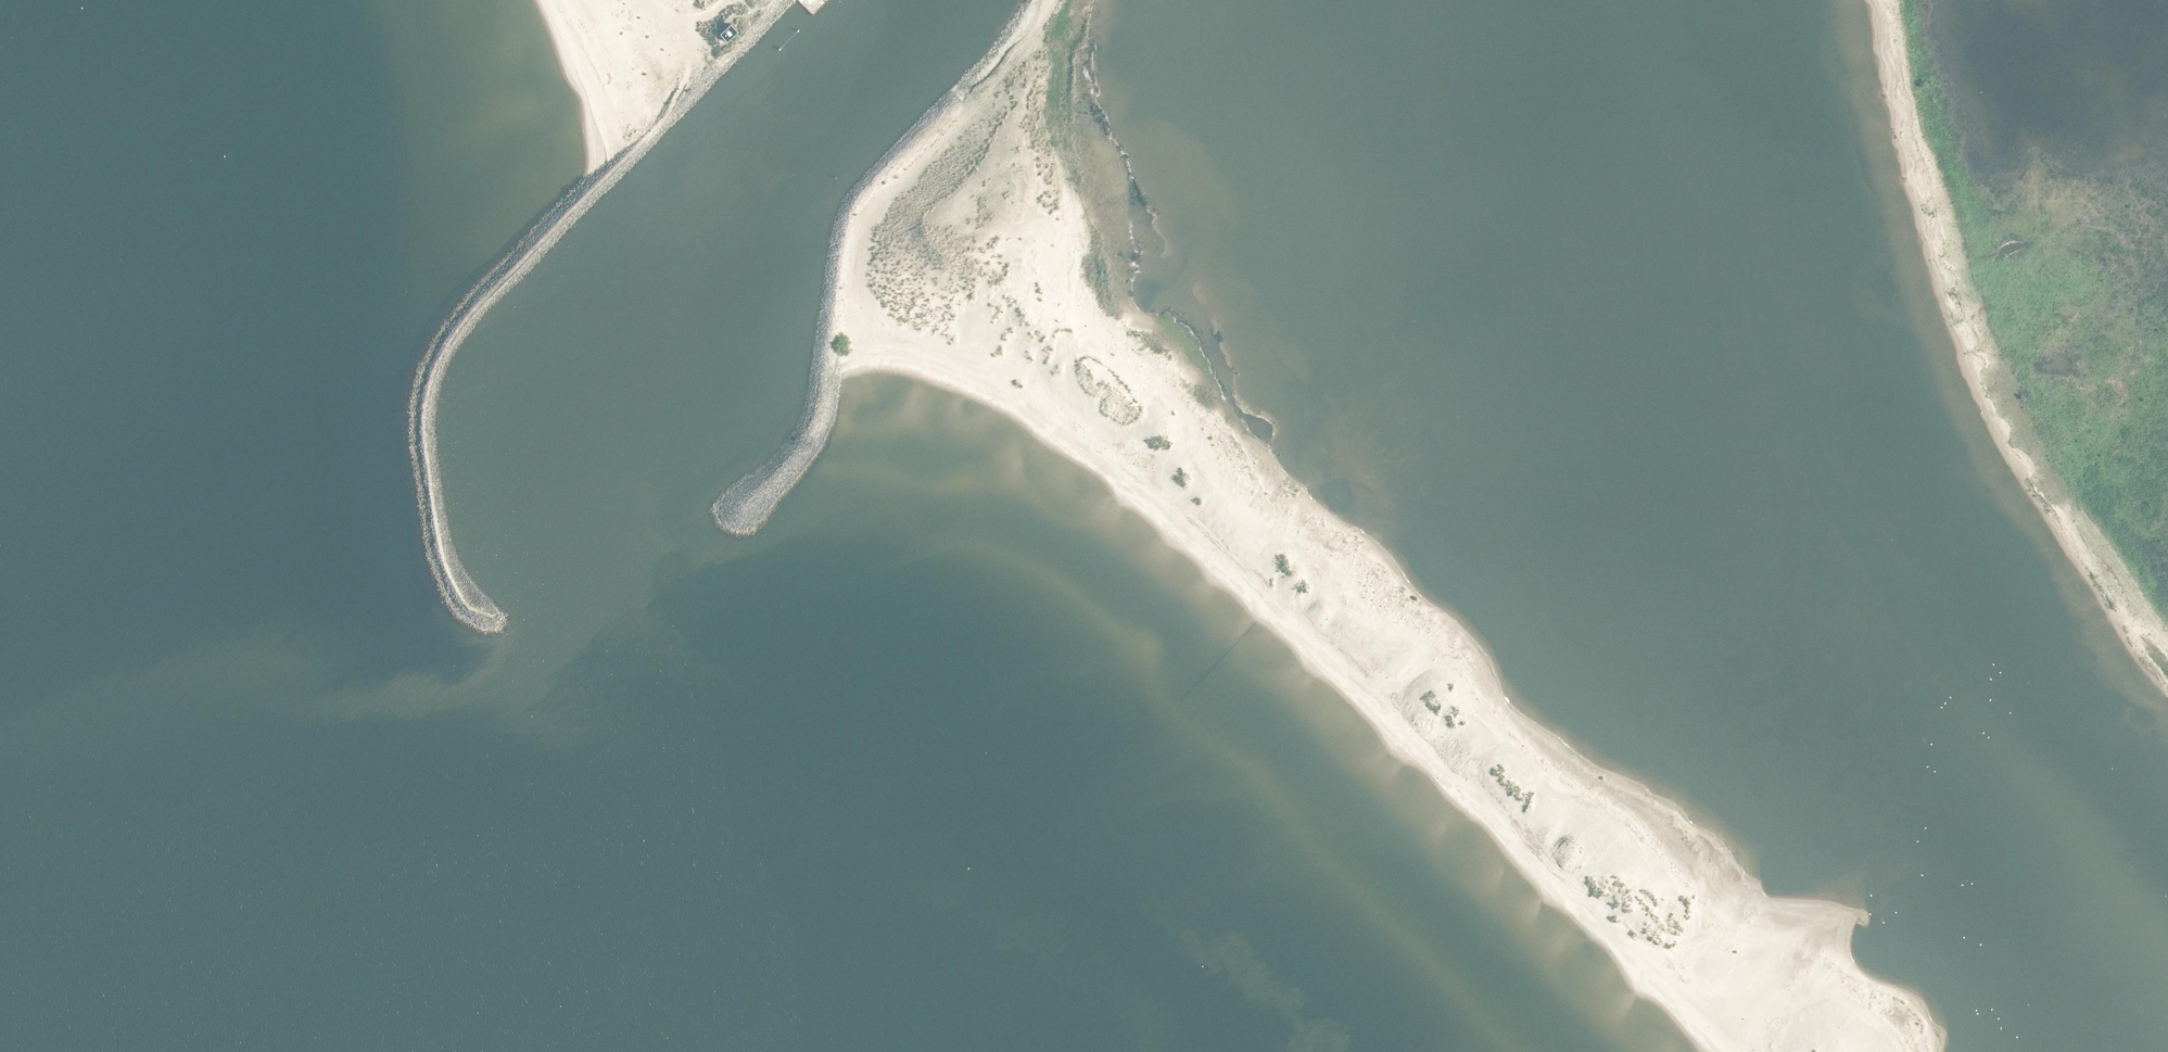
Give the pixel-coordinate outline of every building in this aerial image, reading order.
[(702,22),(709,29),(720,19),(713,12),(702,22)]
